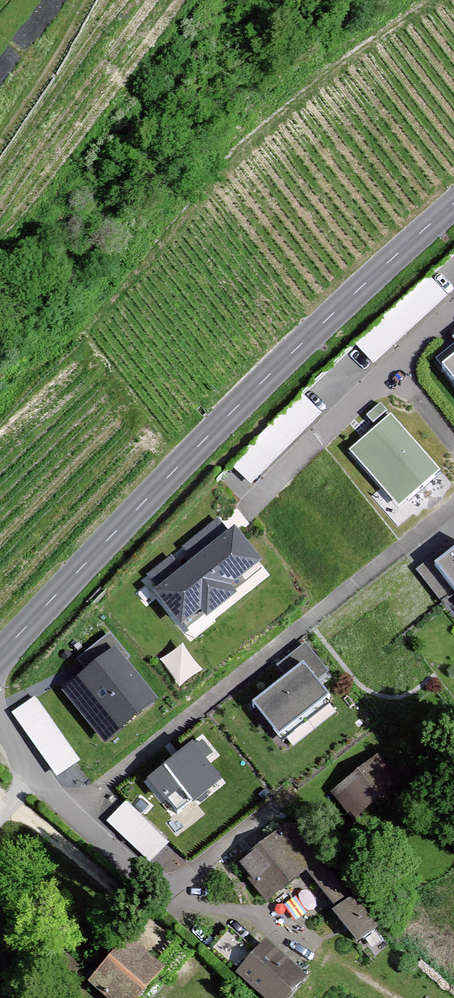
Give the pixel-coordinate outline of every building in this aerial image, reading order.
[(378,356),(439,303),(418,279),(357,332),(378,356)] [(443,372),(453,383),(453,361),(443,372)] [(449,479),(386,410),(342,451),(405,519),(449,479)] [(226,519),(149,580),(188,628),(264,567),(226,519)] [(435,571),(453,597),(453,556),(435,571)] [(156,707),(105,640),(59,675),(109,741),(156,707)] [(282,746),(333,705),(318,687),(328,678),(304,648),(276,671),(286,683),(253,709),(282,746)] [(78,754),(33,687),(7,705),(52,772),(78,754)] [(219,781),(191,743),(142,780),(171,817),(219,781)] [(400,783),(378,758),(331,799),(354,825),(400,783)] [(107,816),(151,857),(171,836),(128,795),(107,816)] [(281,834),(238,873),(271,909),(314,870),(281,834)] [(309,880),(336,911),(349,900),(322,869),(309,880)] [(331,920),(357,949),(379,930),(353,901),(331,920)] [(166,974),(128,943),(89,991),(98,997),(146,997),(166,974)] [(307,984),(266,945),(234,979),(254,997),(294,997),(307,984)]
